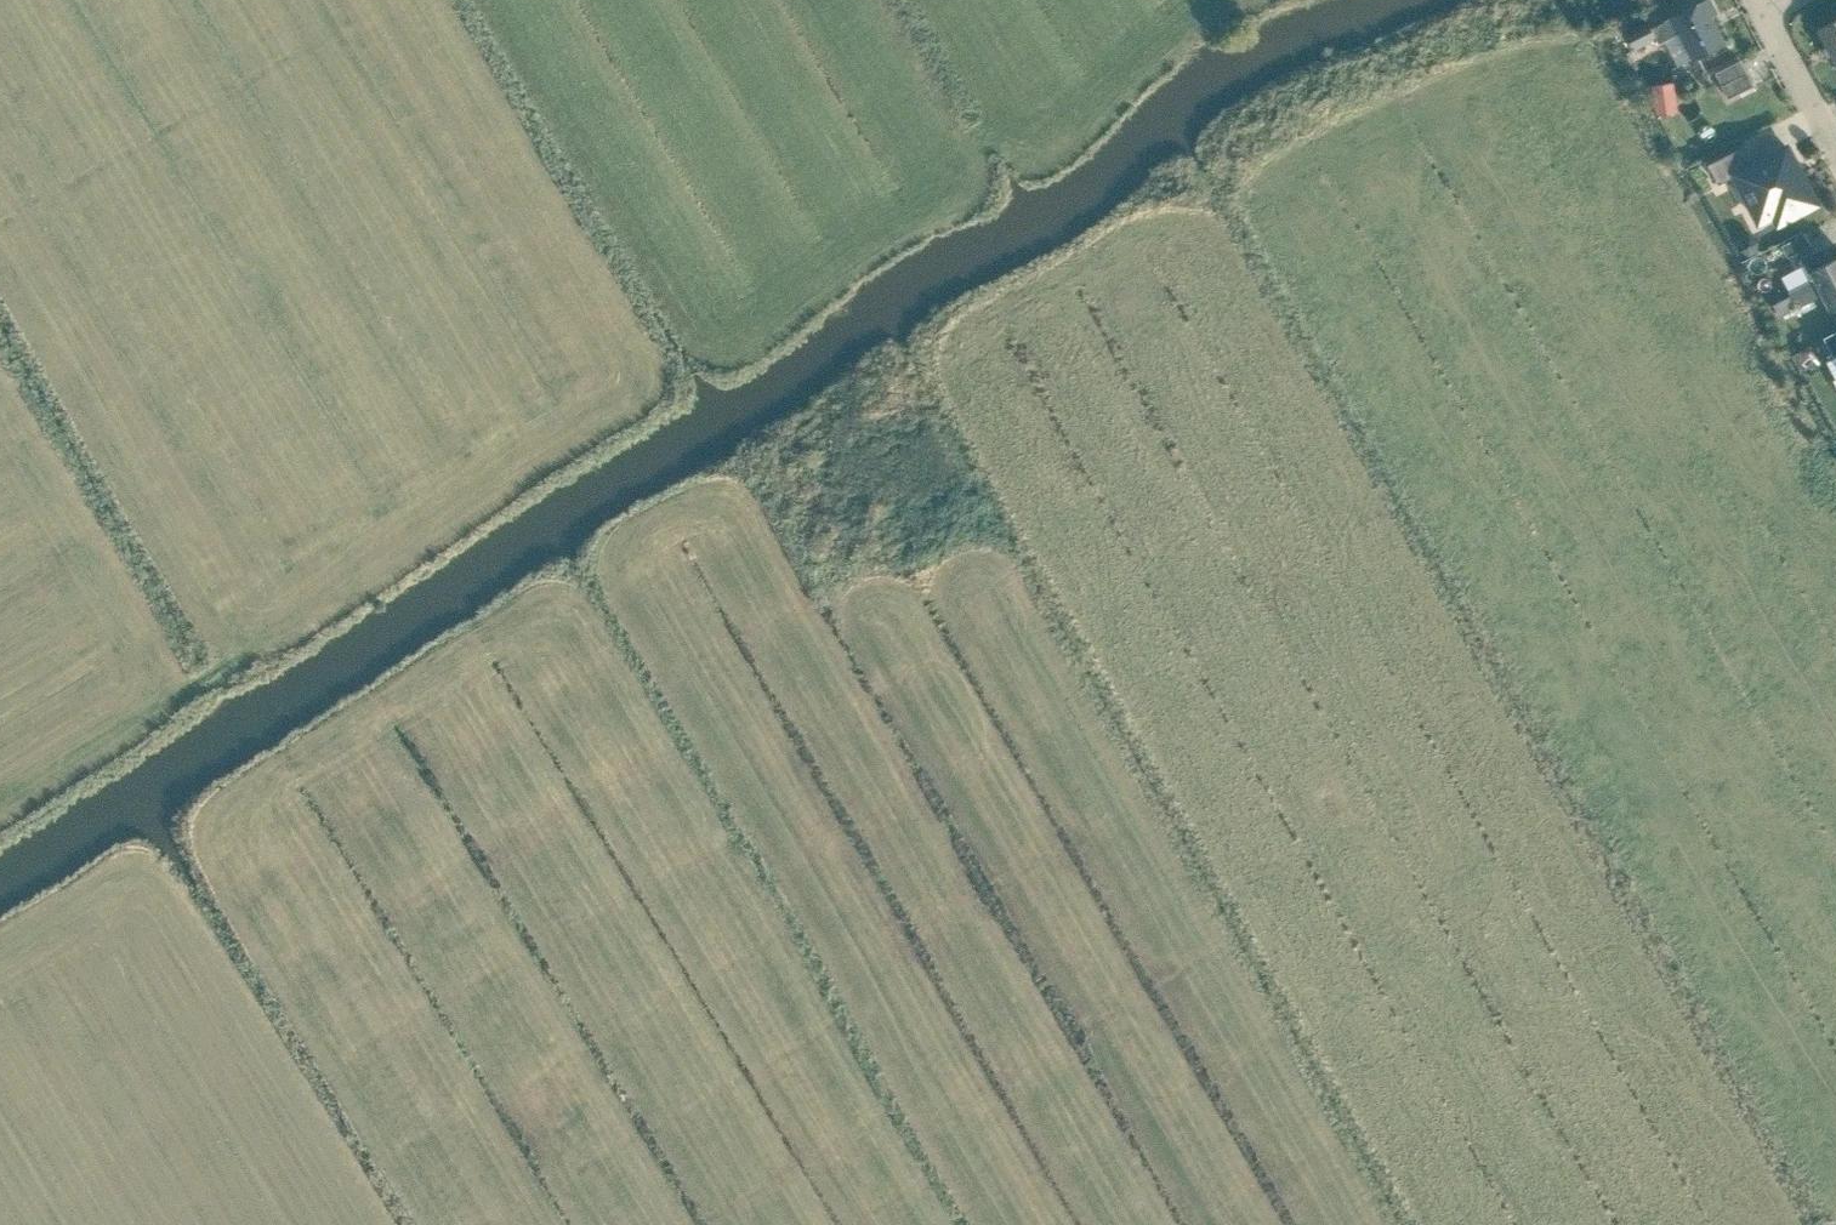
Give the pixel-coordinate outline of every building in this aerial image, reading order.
[(1706,3),(1670,21),(1693,66),(1729,48),(1706,3)] [(1668,21),(1652,29),(1659,44),(1676,36),(1668,21)] [(1819,29),(1835,63),(1835,21),(1819,29)] [(1648,23),(1626,34),(1634,51),(1656,40),(1648,23)] [(1741,64),(1715,75),(1720,85),(1745,75),(1741,64)] [(1745,75),(1720,85),(1724,96),(1749,85),(1745,75)] [(1678,112),(1674,85),(1652,88),(1656,115),(1678,112)] [(1832,204),(1802,140),(1765,157),(1758,142),(1717,160),(1727,181),(1744,173),(1768,224),(1783,217),(1787,225),(1832,204)] [(1806,230),(1781,242),(1787,254),(1812,242),(1806,230)] [(1769,277),(1758,255),(1747,260),(1759,282),(1769,277)] [(1813,268),(1834,306),(1835,305),(1835,256),(1813,268)] [(1775,299),(1782,313),(1824,290),(1815,274),(1790,287),(1792,290),(1775,299)] [(1817,339),(1825,354),(1835,348),(1835,328),(1817,339)]
